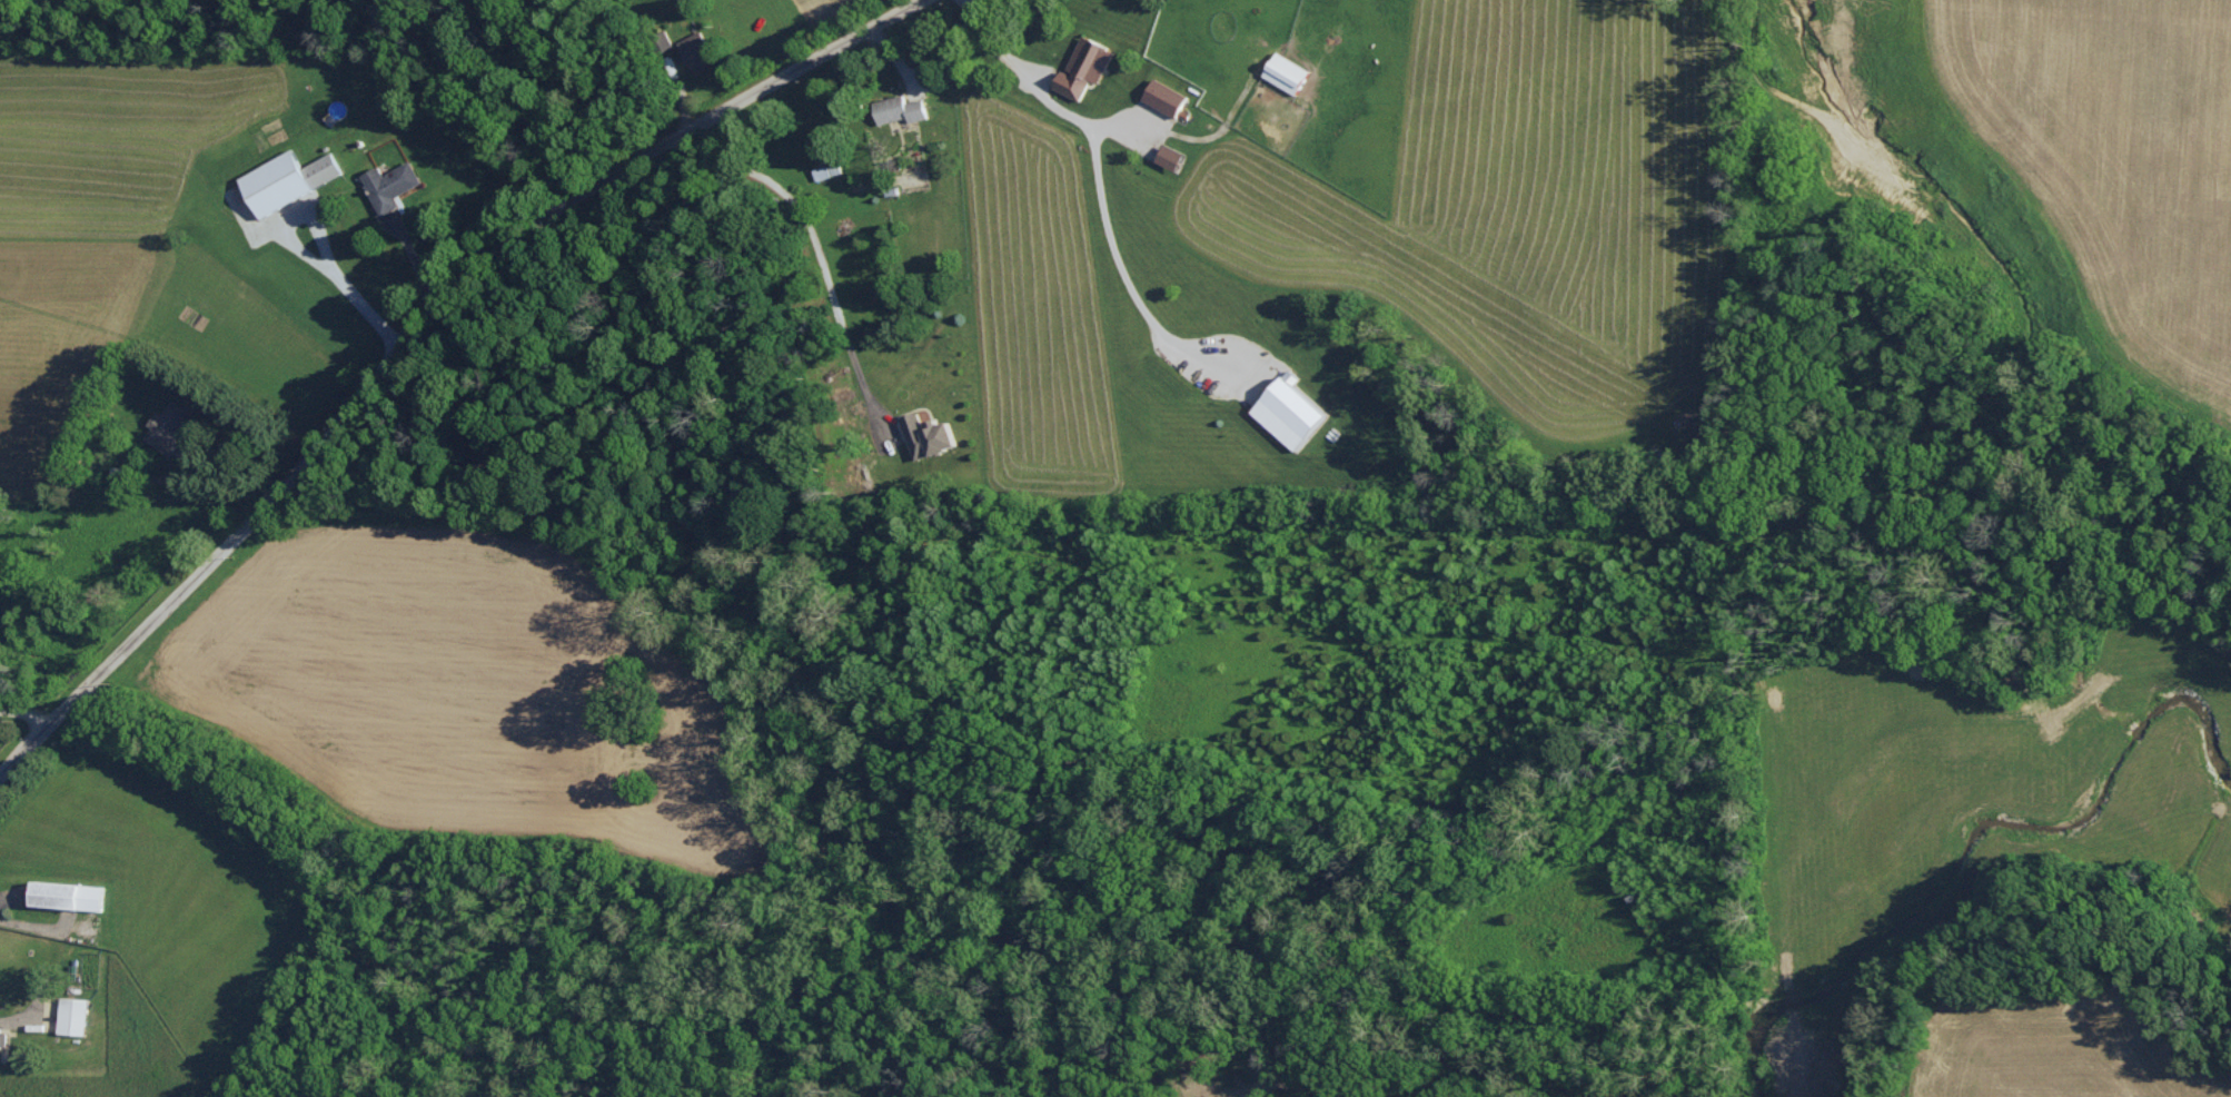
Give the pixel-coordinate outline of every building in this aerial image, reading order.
[(697,72),(718,63),(702,30),(682,39),(697,72)] [(1058,87),(1086,99),(1095,77),(1105,81),(1119,48),(1086,34),(1071,69),(1066,67),(1058,87)] [(1268,75),(1302,94),(1316,70),(1282,50),(1268,75)] [(1183,115),(1193,93),(1157,78),(1147,100),(1183,115)] [(933,116),(929,97),(910,101),(908,93),(881,98),(886,122),(912,117),(913,120),(933,116)] [(1162,163),(1184,170),(1190,151),(1168,144),(1162,163)] [(246,173),(264,212),(348,173),(337,150),(306,164),(298,148),(246,173)] [(425,181),(415,158),(386,172),(383,164),(365,172),(384,213),(404,204),(399,193),(425,181)] [(1257,408),(1301,450),(1335,413),(1301,380),(1305,375),(1296,367),(1257,408)] [(150,435),(174,454),(185,440),(179,435),(197,412),(178,397),(165,414),(161,410),(151,422),(156,426),(150,435)] [(905,416),(922,459),(967,442),(956,414),(938,421),(939,425),(931,428),(924,409),(905,416)] [(40,905),(109,908),(110,882),(41,880),(40,905)] [(63,1032),(92,1033),(93,996),(64,995),(63,1032)]
